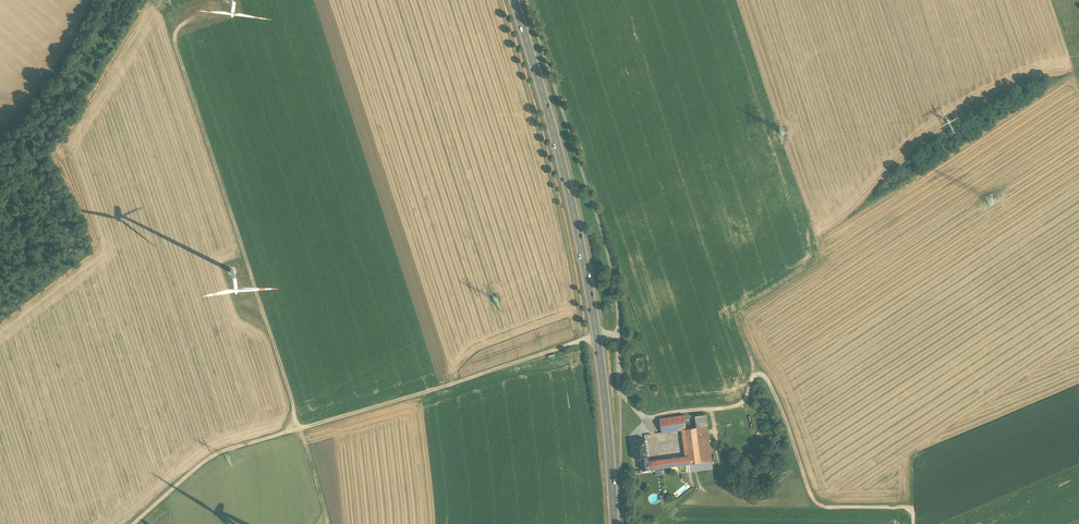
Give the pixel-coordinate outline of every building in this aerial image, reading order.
[(685,415),(660,419),(662,433),(686,429),(685,415)] [(706,415),(695,416),(696,428),(707,426),(706,415)] [(707,426),(696,428),(701,462),(712,461),(707,426)] [(686,429),(689,456),(690,464),(701,462),(696,428),(686,429)] [(645,439),(633,441),(636,459),(642,458),(647,458),(645,439)] [(648,462),(647,462),(648,469),(686,464),(690,464),(689,456),(648,462)] [(690,464),(686,464),(687,472),(713,469),(712,461),(701,462),(690,464)]
